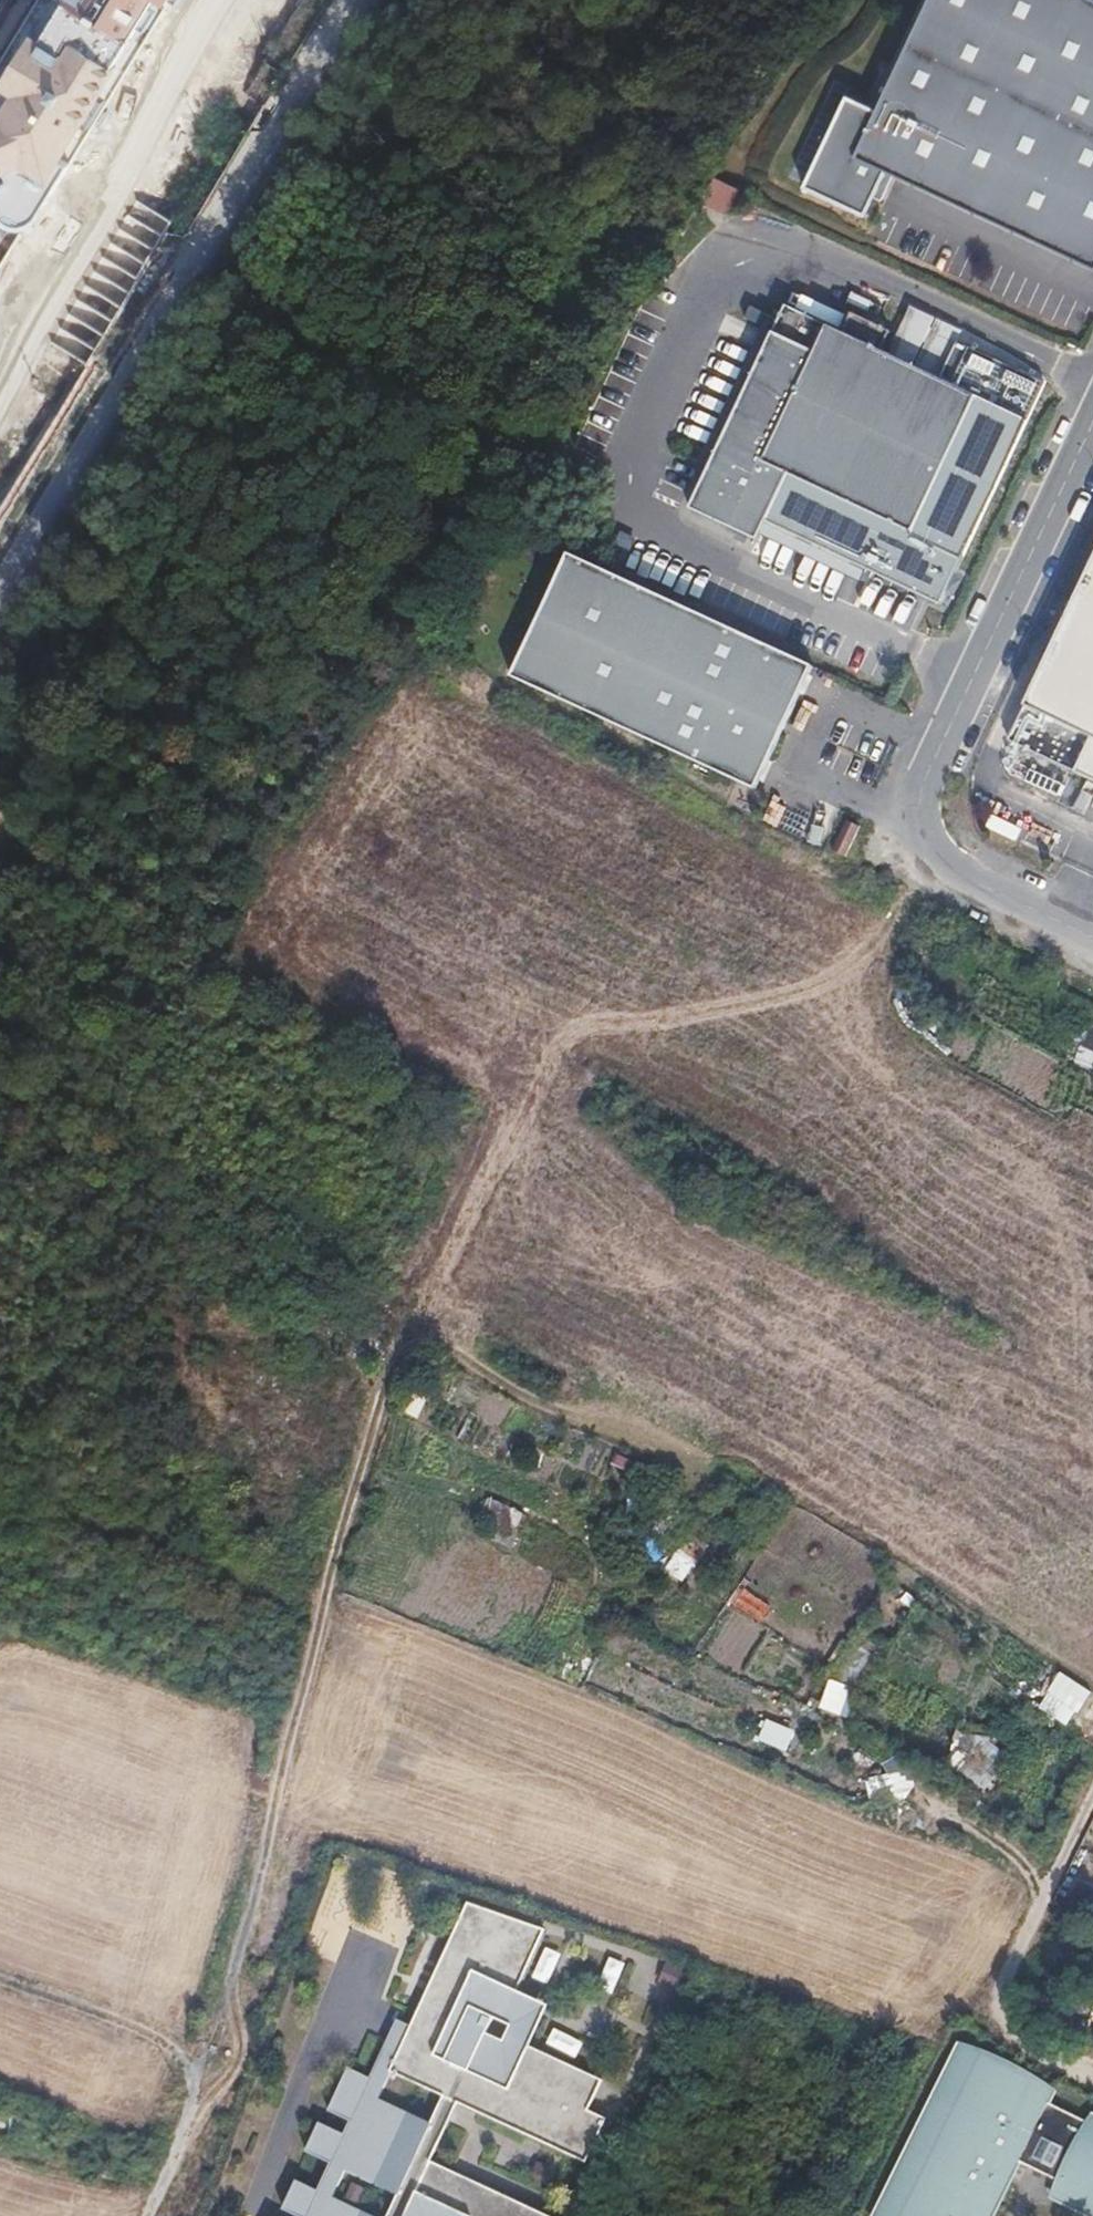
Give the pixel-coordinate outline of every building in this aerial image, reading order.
[(6,182),(0,187),(0,188),(0,217),(6,223),(14,226),(22,227),(30,225),(37,220),(42,213),(45,205),(135,40),(68,0),(62,0),(0,100),(0,168),(6,182)] [(135,40),(158,1),(172,9),(177,0),(68,0),(135,40)] [(886,108),(854,93),(811,184),(870,212),(888,173),(1092,269),(1092,0),(937,0),(886,108)] [(705,202),(732,216),(747,189),(720,174),(705,202)] [(96,358),(151,256),(120,240),(65,342),(96,358)] [(911,530),(974,395),(879,350),(888,330),(850,312),(841,332),(783,304),(687,507),(755,539),(787,471),(911,530)] [(814,665),(570,551),(512,677),(755,791),(814,665)] [(1007,742),(1092,783),(1092,563),(1007,742)] [(833,852),(844,857),(858,827),(848,822),(833,852)] [(1081,1061),(1092,1064),(1092,1027),(1090,1026),(1081,1061)] [(668,1572),(689,1581),(699,1557),(678,1549),(668,1572)] [(833,1680),(823,1707),(849,1717),(859,1689),(833,1680)] [(785,1753),(794,1728),(769,1720),(760,1745),(785,1753)] [(431,2161),(459,2102),(586,2162),(607,2119),(588,2111),(603,2080),(531,2046),(549,2006),(518,1992),(547,1930),(467,1912),(409,2034),(397,2028),(369,2087),(346,2077),(326,2119),(349,2130),(343,2143),(317,2131),(303,2159),(329,2171),(316,2199),(295,2189),(282,2215),(548,2215),(431,2161)] [(670,1964),(664,1982),(680,1987),(686,1969),(670,1964)] [(869,2215),(983,2215),(1008,2164),(1049,2184),(1043,2197),(1082,2215),(1092,2215),(1092,2121),(1081,2115),(1078,2122),(1037,2102),(1043,2090),(950,2045),(869,2215)] [(617,2110),(626,2091),(608,2083),(600,2102),(617,2110)]
